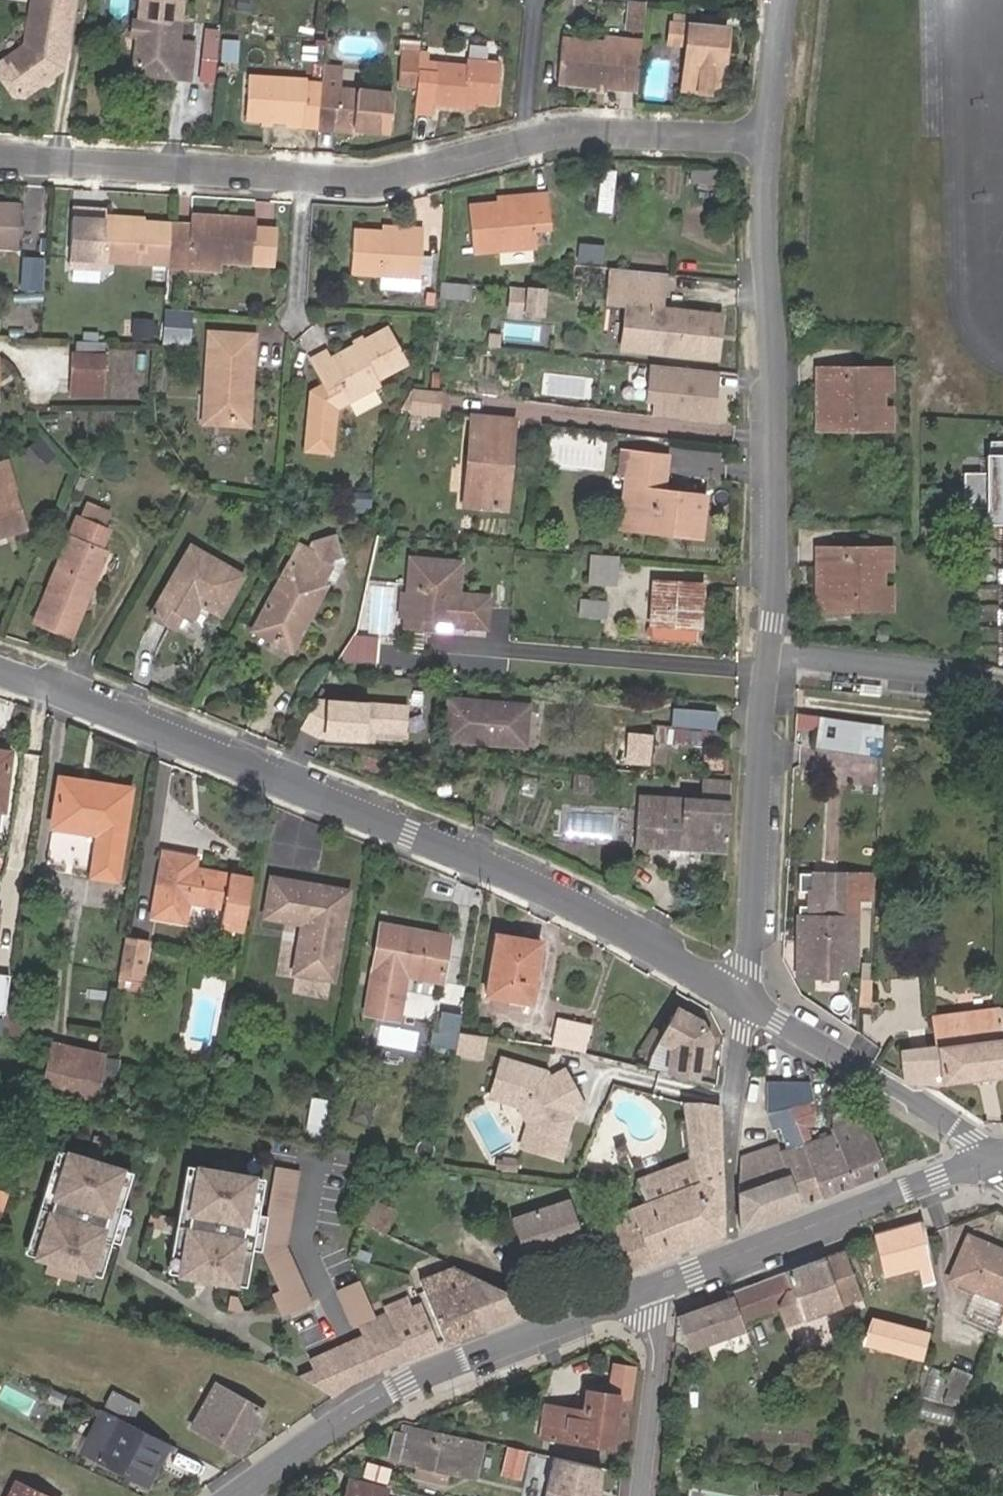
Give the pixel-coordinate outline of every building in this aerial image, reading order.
[(24,45),(0,62),(0,77),(12,94),(37,98),(61,68),(72,0),(70,0),(31,0),(24,45)] [(131,64),(171,67),(170,74),(187,76),(191,39),(175,38),(178,0),(137,0),(131,64)] [(250,0),(237,0),(236,8),(250,9),(250,0)] [(203,26),(197,72),(211,74),(217,28),(203,26)] [(726,33),(689,29),(683,94),(700,96),(701,93),(706,93),(716,88),(719,63),(723,64),(726,33)] [(556,86),(634,95),(639,53),(606,49),(561,43),(556,86)] [(639,53),(640,47),(607,43),(606,49),(639,53)] [(417,53),(402,52),(399,73),(414,74),(415,71),(416,61),(417,53)] [(417,53),(416,61),(423,62),(424,52),(417,52),(417,53)] [(416,61),(415,71),(414,74),(412,92),(410,112),(425,114),(425,107),(454,111),(456,103),(467,104),(487,106),(492,65),(462,62),(462,67),(423,62),(416,61)] [(342,66),(321,63),(319,83),(315,110),(314,120),(385,129),(390,93),(358,88),(340,86),(342,66)] [(171,67),(131,64),(131,70),(170,74),(171,67)] [(360,69),(342,66),(340,86),(358,88),(360,69)] [(243,110),(300,117),(311,119),(316,84),(304,82),(304,77),(249,70),(243,110)] [(414,74),(399,73),(398,90),(412,92),(414,74)] [(466,113),(467,104),(456,103),(454,111),(466,113)] [(614,212),(618,168),(602,167),(598,211),(614,212)] [(719,183),(720,169),(691,167),(691,182),(719,183)] [(531,204),(500,206),(471,207),(473,253),(534,249),(533,231),(549,230),(547,197),(531,197),(531,204)] [(500,199),(500,206),(531,204),(531,197),(500,199)] [(103,233),(104,216),(104,210),(105,205),(71,203),(70,230),(103,233)] [(12,246),(15,205),(0,204),(0,246),(12,246)] [(190,232),(169,230),(170,220),(138,218),(104,216),(103,233),(101,255),(189,261),(189,255),(220,258),(251,260),(254,217),(192,212),(191,222),(190,232)] [(170,220),(169,230),(190,232),(191,222),(170,220)] [(407,230),(386,227),(358,223),(353,265),(420,274),(425,227),(408,225),(407,230)] [(101,255),(103,233),(70,230),(68,261),(101,263),(101,255)] [(40,284),(41,256),(22,254),(22,283),(40,284)] [(189,255),(189,261),(188,265),(219,267),(220,258),(189,255)] [(665,273),(611,268),(608,302),(627,304),(623,348),(717,357),(722,314),(662,307),(665,273)] [(441,297),(473,298),(473,281),(442,281),(441,297)] [(525,313),(543,315),(546,289),(505,286),(504,296),(526,298),(525,313)] [(189,334),(191,309),(167,307),(166,333),(189,334)] [(153,338),(154,319),(133,318),(132,336),(153,338)] [(336,404),(345,400),(382,382),(379,376),(411,361),(393,325),(333,353),(332,349),(314,358),(328,387),(313,395),(310,445),(333,449),(336,404)] [(204,412),(241,414),(243,386),(249,386),(252,334),(208,332),(204,412)] [(189,341),(189,334),(166,333),(165,340),(189,341)] [(103,342),(76,340),(76,353),(72,352),(71,379),(101,380),(103,342)] [(712,424),(715,394),(710,393),(712,367),(650,361),(646,398),(653,399),(651,417),(712,424)] [(826,401),(826,429),(888,430),(888,406),(880,406),(880,392),(888,393),(889,370),(816,368),(816,401),(826,401)] [(100,394),(101,380),(71,379),(70,393),(100,394)] [(398,408),(408,410),(411,388),(409,388),(398,408)] [(435,391),(426,390),(411,388),(408,410),(432,413),(435,391)] [(815,429),(826,429),(826,401),(816,401),(815,429)] [(503,469),(511,469),(513,438),(504,437),(504,420),(471,417),(464,503),(500,506),(503,469)] [(514,420),(504,420),(504,437),(513,438),(514,420)] [(51,461),(57,456),(43,440),(37,445),(51,461)] [(993,443),(992,475),(966,475),(966,510),(992,510),(992,525),(1002,525),(1002,443),(993,443)] [(39,471),(51,461),(37,445),(25,455),(39,471)] [(696,539),(702,495),(661,488),(666,454),(621,447),(616,474),(622,474),(633,476),(627,522),(673,529),(672,535),(696,539)] [(7,460),(0,462),(0,538),(28,531),(7,460)] [(500,506),(508,507),(511,469),(503,469),(500,506)] [(627,522),(633,476),(622,474),(615,526),(672,535),(673,529),(627,522)] [(86,505),(80,519),(105,529),(111,515),(86,505)] [(72,638),(106,550),(101,548),(108,530),(105,529),(80,519),(75,517),(33,623),(72,638)] [(556,546),(557,535),(540,534),(539,545),(556,546)] [(292,649),(328,583),(324,580),(333,562),(330,560),(345,559),(344,536),(314,538),(314,552),(299,544),(290,561),(288,560),(252,628),(292,649)] [(192,598),(201,603),(221,615),(242,575),(190,545),(150,613),(176,627),(183,614),(192,598)] [(826,581),(825,608),(887,610),(888,586),(879,586),(879,572),(888,572),(888,550),(816,548),(815,581),(826,581)] [(461,562),(411,557),(409,594),(408,613),(407,625),(430,627),(431,619),(441,620),(458,622),(459,625),(490,627),(491,597),(460,594),(461,562)] [(324,580),(328,583),(338,581),(345,559),(330,560),(333,562),(324,580)] [(590,581),(605,582),(606,573),(630,574),(630,564),(592,561),(590,581)] [(705,584),(654,580),(650,626),(653,626),(653,637),(694,640),(695,628),(701,629),(705,584)] [(815,608),(825,608),(826,581),(815,581),(815,608)] [(400,613),(408,613),(409,594),(401,593),(400,613)] [(192,619),(201,603),(192,598),(183,614),(192,619)] [(583,599),(581,614),(606,617),(607,601),(583,599)] [(440,627),(441,620),(431,619),(430,627),(440,627)] [(370,647),(371,637),(349,635),(342,645),(370,647)] [(369,662),(370,647),(342,645),(334,659),(369,662)] [(404,705),(313,697),(302,719),(317,727),(325,728),(324,733),(369,737),(370,727),(402,730),(404,705)] [(446,738),(525,745),(528,705),(449,697),(446,738)] [(821,716),(796,712),(795,728),(818,731),(821,716)] [(880,756),(881,724),(821,716),(818,731),(816,745),(880,756)] [(667,759),(669,740),(692,743),(692,738),(662,735),(662,725),(657,725),(653,757),(667,759)] [(730,746),(731,733),(662,725),(662,735),(692,738),(692,743),(730,746)] [(649,763),(652,732),(630,731),(630,736),(614,736),(612,761),(614,761),(613,769),(638,771),(638,763),(649,763)] [(1,811),(10,753),(0,752),(0,811),(1,811)] [(707,777),(705,798),(700,849),(725,852),(730,800),(731,779),(707,777)] [(59,778),(51,829),(95,836),(90,871),(89,877),(116,880),(130,790),(59,778)] [(663,846),(669,796),(644,793),(639,843),(663,846)] [(700,849),(705,798),(669,796),(663,846),(700,849)] [(219,924),(243,928),(251,877),(193,868),(195,857),(161,851),(151,915),(184,920),(187,901),(221,908),(219,924)] [(835,976),(836,962),(857,963),(858,891),(869,891),(869,873),(833,873),(833,884),(832,916),(809,916),(799,916),(798,975),(817,975),(835,976)] [(809,892),(809,884),(815,884),(815,876),(801,875),(800,892),(809,892)] [(269,878),(263,916),(299,923),(292,972),(332,980),(346,892),(269,878)] [(832,916),(833,884),(815,884),(809,884),(809,892),(809,905),(809,916),(832,916)] [(809,916),(809,905),(799,905),(799,916),(809,916)] [(403,975),(439,981),(447,936),(379,924),(365,1012),(397,1017),(401,993),(403,975)] [(538,943),(495,935),(486,996),(528,1002),(538,943)] [(146,941),(124,937),(118,974),(140,978),(146,941)] [(436,999),(439,981),(403,975),(401,993),(436,999)] [(328,999),(331,983),(295,976),(292,992),(328,999)] [(871,978),(860,977),(859,1006),(870,1006),(871,978)] [(912,1086),(962,1080),(1002,1074),(1002,1007),(931,1015),(935,1045),(901,1048),(905,1082),(912,1086)] [(439,1031),(443,1010),(437,1009),(433,1030),(439,1031)] [(703,1066),(705,1040),(695,1023),(673,1009),(654,1039),(665,1047),(666,1074),(692,1080),(693,1065),(703,1066)] [(459,1027),(461,1013),(443,1010),(439,1031),(433,1030),(431,1044),(456,1048),(459,1027)] [(3,1017),(0,1033),(26,1037),(29,1020),(3,1017)] [(583,1050),(588,1026),(557,1020),(552,1044),(583,1050)] [(479,1052),(484,1033),(459,1027),(456,1048),(479,1052)] [(50,1042),(37,1095),(71,1102),(72,1101),(84,1051),(50,1042)] [(96,1105),(104,1056),(84,1051),(72,1101),(96,1105)] [(506,1057),(493,1094),(521,1104),(530,1122),(522,1145),(559,1158),(572,1119),(570,1114),(585,1107),(567,1071),(552,1079),(549,1072),(506,1057)] [(737,1228),(820,1197),(802,1145),(796,1130),(788,1108),(807,1102),(812,1101),(807,1081),(766,1081),(764,1112),(771,1131),(777,1129),(781,1141),(740,1155),(736,1194),(737,1228)] [(304,1139),(319,1142),(325,1102),(310,1099),(304,1139)] [(598,1220),(619,1275),(724,1234),(717,1102),(682,1102),(688,1152),(690,1158),(698,1181),(644,1202),(598,1220)] [(788,1108),(796,1130),(814,1123),(807,1102),(788,1108)] [(903,1105),(884,1111),(865,1118),(885,1173),(953,1148),(954,1143),(940,1129),(903,1105)] [(865,1118),(864,1116),(830,1129),(831,1133),(849,1186),(885,1173),(865,1118)] [(820,1197),(849,1186),(831,1133),(802,1145),(820,1197)] [(613,1149),(617,1157),(626,1153),(623,1145),(613,1149)] [(104,1276),(135,1172),(60,1150),(29,1254),(104,1276)] [(635,1180),(644,1202),(698,1181),(690,1158),(635,1180)] [(244,1282),(263,1175),(186,1162),(167,1268),(244,1282)] [(287,1244),(300,1170),(274,1165),(260,1243),(289,1310),(311,1301),(287,1244)] [(589,1168),(588,1179),(604,1181),(604,1169),(589,1168)] [(528,1261),(554,1250),(588,1237),(573,1199),(514,1222),(528,1261)] [(372,1221),(388,1229),(397,1210),(380,1202),(372,1221)] [(920,1222),(873,1234),(885,1276),(917,1269),(922,1286),(935,1283),(924,1237),(920,1222)] [(992,1252),(994,1246),(969,1236),(966,1241),(992,1252)] [(588,1237),(554,1250),(557,1259),(592,1246),(588,1237)] [(994,1246),(992,1252),(966,1241),(953,1271),(955,1282),(974,1290),(973,1295),(978,1297),(1002,1308),(1002,1250),(994,1246)] [(860,1299),(842,1250),(782,1270),(788,1288),(781,1291),(775,1307),(776,1309),(783,1327),(860,1299)] [(539,1307),(433,1255),(414,1262),(419,1278),(417,1278),(444,1344),(539,1307)] [(50,1261),(47,1271),(76,1280),(79,1270),(50,1261)] [(775,1307),(781,1291),(788,1288),(782,1270),(727,1291),(729,1296),(739,1323),(776,1309),(775,1307)] [(360,1322),(373,1316),(359,1283),(340,1291),(354,1325),(360,1322)] [(675,1316),(687,1350),(742,1330),(739,1323),(729,1296),(675,1316)] [(1002,1315),(1002,1314),(1002,1308),(978,1297),(967,1324),(994,1335),(996,1330),(1002,1315)] [(385,1312),(406,1360),(437,1347),(418,1303),(409,1306),(405,1298),(382,1307),(385,1312)] [(836,1309),(788,1326),(794,1343),(841,1326),(836,1309)] [(406,1360),(385,1312),(373,1316),(360,1322),(365,1335),(312,1358),(316,1369),(300,1376),(306,1378),(331,1396),(349,1385),(406,1360)] [(918,1357),(924,1332),(873,1319),(865,1343),(918,1357)] [(966,1395),(972,1376),(952,1369),(947,1388),(966,1395)] [(240,1452),(264,1410),(216,1384),(193,1426),(240,1452)] [(112,1389),(105,1404),(132,1418),(140,1403),(112,1389)] [(616,1403),(617,1395),(586,1390),(582,1411),(545,1406),(541,1434),(620,1446),(628,1405),(616,1403)] [(628,1405),(629,1397),(617,1395),(616,1403),(628,1405)] [(952,1421),(955,1408),(924,1401),(921,1414),(952,1421)] [(100,1411),(80,1451),(146,1484),(167,1445),(100,1411)] [(473,1476),(481,1441),(407,1425),(403,1424),(401,1432),(407,1434),(401,1460),(473,1476)] [(401,1460),(407,1434),(401,1432),(395,1431),(389,1458),(401,1460)] [(526,1451),(509,1447),(503,1475),(520,1479),(526,1451)] [(552,1456),(543,1495),(596,1495),(599,1467),(552,1456)] [(384,1483),(388,1470),(368,1464),(364,1477),(384,1483)] [(387,1490),(347,1479),(343,1495),(386,1495),(387,1490)] [(15,1482),(8,1495),(43,1495),(15,1482)]
